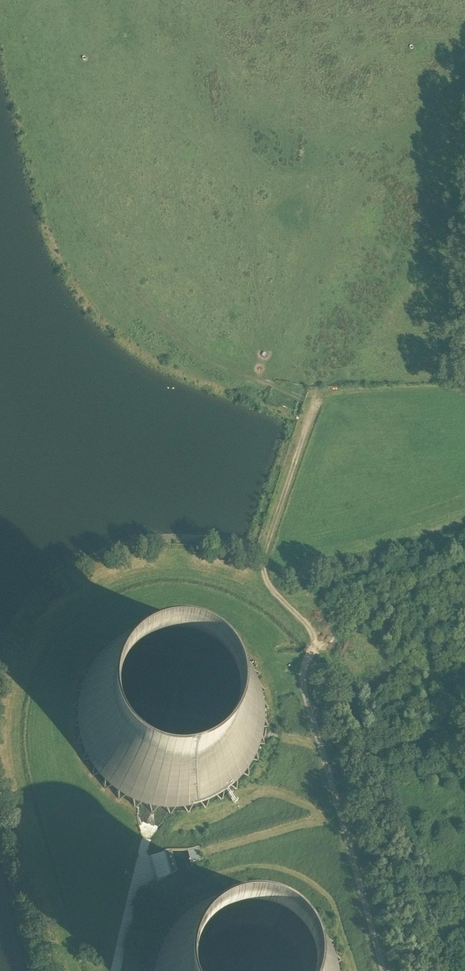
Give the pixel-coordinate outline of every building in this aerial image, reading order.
[(74,727),(76,740),(80,752),(86,763),(93,774),(101,784),(111,793),(122,800),(133,806),(146,810),(158,812),(171,813),(184,813),(197,810),(209,806),(221,800),(232,793),(241,785),(250,775),(257,765),(263,753),(267,741),(270,728),(271,715),(270,702),(268,690),(264,677),(258,666),(251,655),(242,645),(233,637),(222,629),(210,624),(198,619),(185,617),(173,616),(160,617),(147,619),(135,623),(123,629),(112,636),(102,644),(94,654),(86,665),(81,676),(76,688),(74,701),(73,714),(74,727)] [(344,961),(340,949),(334,937),(327,926),(318,916),(309,908),(298,901),(286,895),(274,891),(261,888),(248,887),(235,888),(223,890),(210,894),(199,900),(188,907),(178,916),(170,925),(162,936),(157,947),(152,960),(150,970),(346,970),(344,961)]
